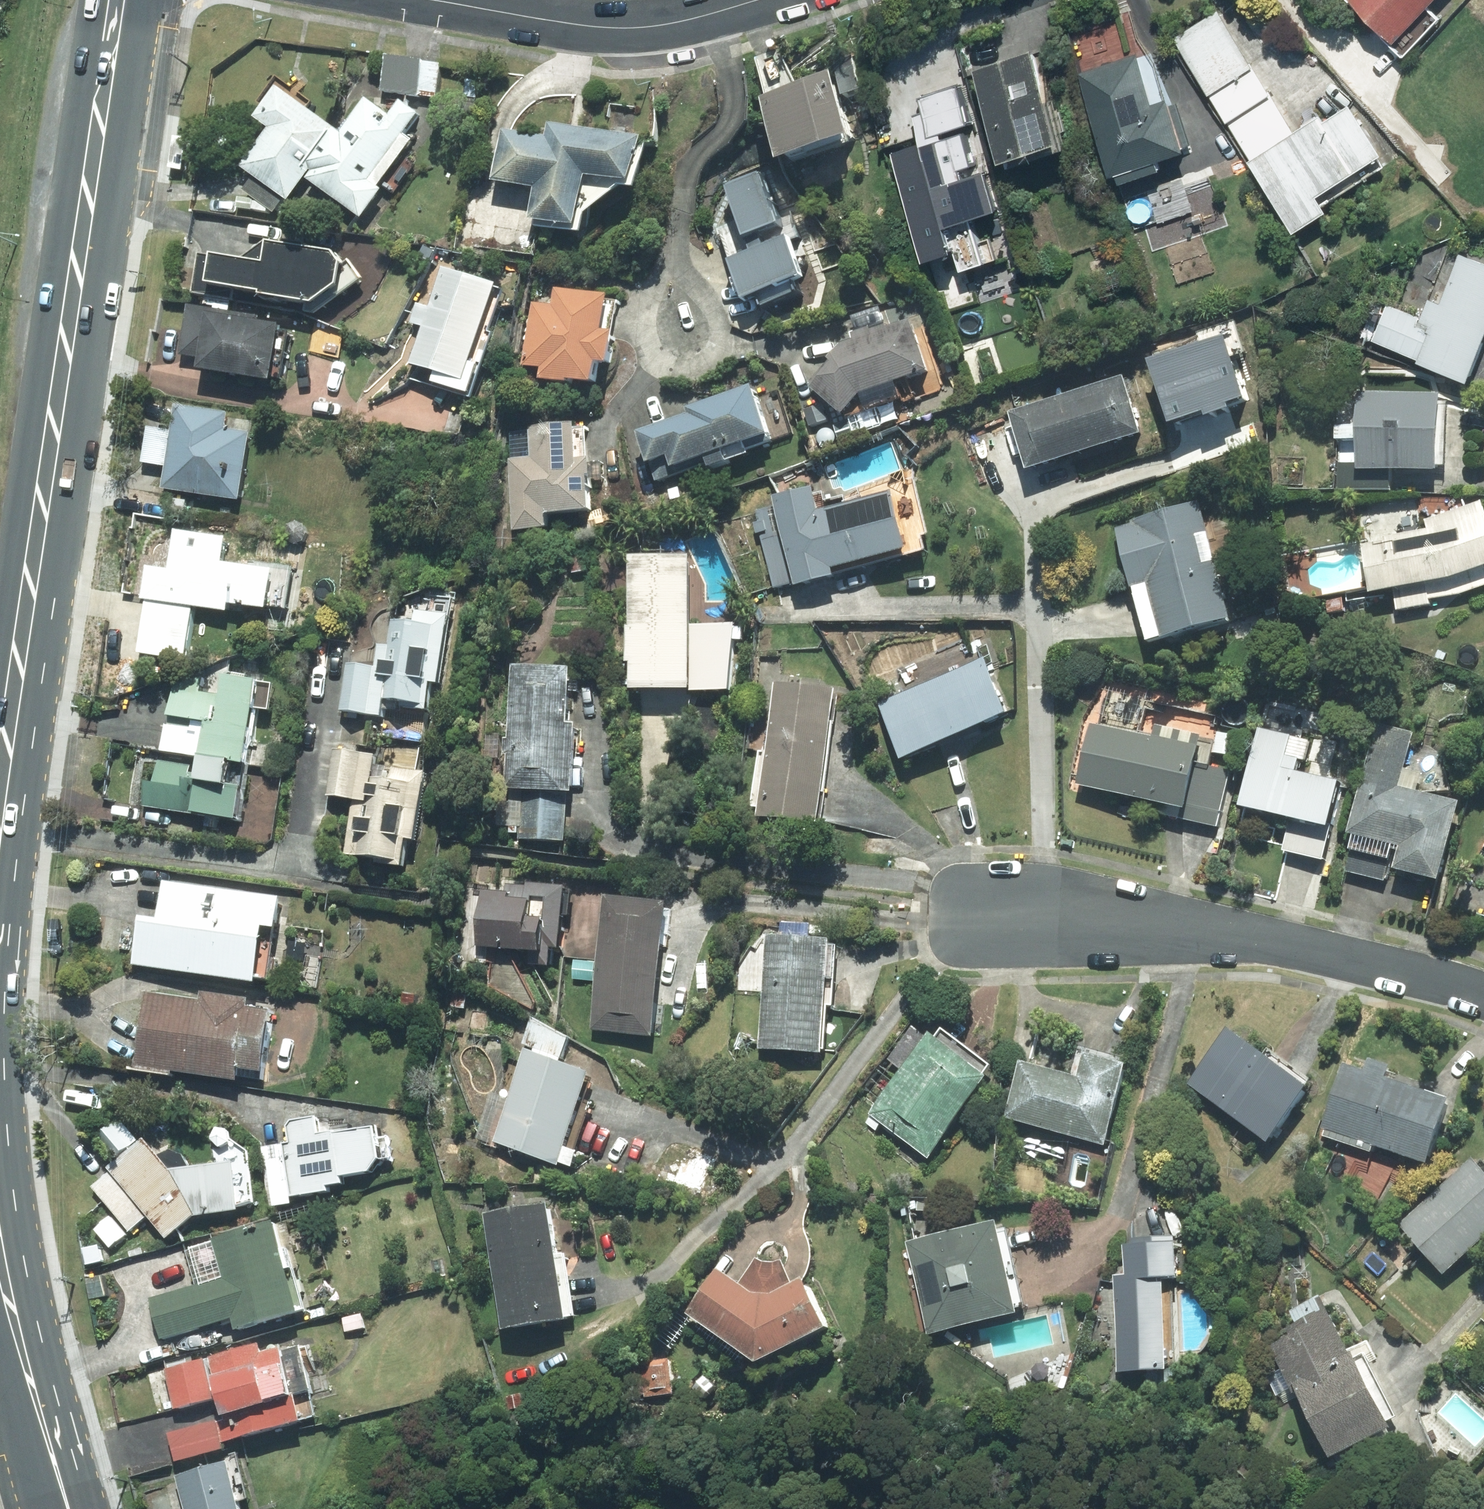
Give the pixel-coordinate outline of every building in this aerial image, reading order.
[(1403,41),(1441,0),(1359,0),(1403,41)] [(1345,207),(1335,191),(1399,152),(1368,101),(1340,118),(1332,106),(1295,129),(1223,13),(1183,38),(1304,233),(1345,207)] [(1044,41),(990,60),(1021,149),(1076,130),(1044,41)] [(1151,48),(1089,70),(1129,179),(1174,164),(1170,152),(1198,142),(1181,92),(1168,96),(1151,48)] [(445,61),(389,55),(385,93),(441,99),(445,61)] [(850,68),(773,95),(801,163),(876,132),(850,68)] [(344,131),(285,87),(260,117),(276,130),(250,165),(297,201),(315,176),(372,218),(393,190),(397,193),(418,166),(407,158),(421,139),(412,132),(426,114),(406,100),(394,116),(369,98),(344,131)] [(654,130),(555,123),(554,134),(508,130),(504,183),(546,186),(543,228),(598,232),(600,212),(631,186),(649,186),(654,130)] [(935,136),(902,148),(943,253),(973,241),(967,219),(995,213),(967,136),(938,147),(935,136)] [(774,172),(738,185),(751,217),(725,227),(753,300),(818,275),(797,218),(792,220),(774,172)] [(351,247),(280,240),(279,259),(203,252),(198,296),(240,301),(242,286),(271,289),(271,300),(328,307),(370,275),(351,247)] [(1467,249),(1451,299),(1436,294),(1428,316),(1391,304),(1379,340),(1483,375),(1483,374),(1483,255),(1467,249)] [(514,286),(433,260),(412,323),(426,327),(415,362),(443,371),(439,384),(478,397),(514,286)] [(619,292),(561,288),(560,303),(542,302),(542,311),(533,311),(530,377),(608,381),(609,361),(624,361),(625,329),(617,328),(619,292)] [(211,357),(210,371),(286,379),(293,317),(193,306),(188,355),(211,357)] [(946,389),(923,317),(863,337),(817,381),(857,412),(915,393),(917,398),(946,389)] [(1138,372),(1019,410),(1038,469),(1157,430),(1138,372)] [(766,384),(698,406),(700,414),(647,431),(657,463),(681,455),(685,467),(716,457),(719,466),(758,454),(755,444),(794,432),(780,387),(768,391),(766,384)] [(1366,389),(1365,425),(1341,424),(1340,439),(1364,440),(1363,468),(1450,470),(1452,392),(1366,389)] [(237,410),(181,405),(179,431),(153,429),(149,464),(171,466),(168,492),(250,500),(257,426),(235,424),(237,410)] [(585,425),(537,425),(537,460),(520,460),(520,530),(559,530),(559,514),(600,513),(600,481),(608,480),(608,461),(585,462),(585,425)] [(824,486),(783,495),(805,583),(849,574),(847,564),(918,549),(906,493),(829,509),(824,486)] [(1362,536),(1379,590),(1395,585),(1403,614),(1483,589),(1483,496),(1362,536)] [(1205,500),(1121,525),(1156,642),(1241,617),(1205,500)] [(234,534),(181,532),(178,565),(152,564),(147,654),(198,657),(201,607),(279,611),(281,566),(232,563),(234,534)] [(705,556),(642,554),(640,625),(638,625),(638,663),(643,663),(642,686),(740,691),(743,640),(748,640),(748,627),(702,625),(705,556)] [(460,596),(401,592),(396,646),(380,645),(378,668),(346,666),(343,712),(392,715),(392,707),(440,710),(441,684),(455,685),(460,596)] [(994,653),(885,700),(911,762),(1021,715),(994,653)] [(515,754),(518,754),(516,788),(579,791),(585,791),(588,722),(582,722),(585,666),(522,663),(518,737),(515,737),(515,754)] [(284,678),(235,674),(232,690),(182,685),(179,716),(193,717),(192,728),(165,725),(160,778),(152,777),(149,805),(179,808),(178,824),(207,827),(208,816),(249,820),(254,765),(267,766),(269,748),(260,747),(264,709),(280,711),(284,678)] [(847,682),(780,679),(772,817),(839,821),(847,682)] [(1332,860),(1339,823),(1349,778),(1328,774),(1341,710),(1272,696),(1249,804),(1241,841),(1332,860)] [(1085,785),(1189,806),(1186,822),(1223,829),(1235,767),(1216,763),(1220,745),(1208,743),(1097,721),(1085,785)] [(1419,732),(1381,723),(1348,867),(1391,880),(1399,845),(1414,848),(1409,868),(1452,878),(1471,800),(1425,789),(1430,770),(1411,766),(1419,732)] [(420,754),(341,746),(334,797),(360,800),(355,854),(384,857),(383,863),(416,866),(419,840),(428,841),(435,768),(419,767),(420,754)] [(487,946),(540,950),(538,969),(559,971),(561,951),(577,952),(581,883),(491,877),(487,946)] [(296,894),(169,881),(166,916),(148,914),(143,968),(286,983),(296,894)] [(683,899),(614,892),(599,1031),(668,1038),(683,899)] [(841,938),(776,933),(768,1049),(833,1054),(841,938)] [(212,997),(154,993),(144,1067),(251,1080),(251,1071),(281,1073),(286,1007),(263,1005),(264,995),(213,991),(212,997)] [(898,1064),(908,1072),(876,1114),(934,1158),(1003,1067),(945,1023),(933,1038),(923,1031),(898,1064)] [(1323,1087),(1237,1027),(1197,1084),(1283,1144),(1323,1087)] [(604,1072),(536,1046),(500,1139),(569,1165),(604,1072)] [(1083,1074),(1031,1058),(1012,1118),(1115,1149),(1142,1062),(1092,1046),(1083,1074)] [(1384,1145),(1441,1165),(1463,1099),(1351,1061),(1327,1135),(1381,1153),(1384,1145)] [(130,1114),(98,1140),(119,1166),(93,1191),(135,1234),(153,1217),(174,1241),(207,1215),(258,1210),(252,1161),(177,1172),(130,1114)] [(299,1141),(267,1145),(274,1209),(297,1206),(296,1196),(351,1190),(349,1175),(390,1171),(389,1161),(399,1160),(397,1134),(389,1135),(388,1126),(348,1130),(346,1115),(296,1121),(299,1141)] [(1408,1221),(1453,1275),(1483,1249),(1483,1146),(1479,1141),(1445,1169),(1456,1182),(1408,1221)] [(563,1197),(497,1206),(514,1330),(581,1321),(563,1197)] [(293,1217),(192,1243),(202,1285),(156,1297),(166,1337),(240,1318),(242,1327),(310,1310),(299,1266),(305,1265),(293,1217)] [(1009,1220),(914,1241),(935,1335),(1029,1314),(1009,1220)] [(1189,1237),(1133,1236),(1133,1274),(1125,1274),(1124,1371),(1176,1372),(1177,1277),(1189,1277),(1189,1237)] [(793,1259),(759,1258),(750,1280),(732,1267),(701,1313),(768,1359),(779,1359),(848,1324),(822,1276),(805,1282),(793,1259)] [(1344,1307),(1276,1341),(1288,1366),(1273,1374),(1285,1399),(1309,1387),(1347,1461),(1407,1430),(1344,1307)] [(215,1358),(233,1418),(225,1421),(231,1441),(313,1418),(306,1393),(325,1388),(312,1345),(292,1351),(291,1347),(270,1353),(267,1343),(215,1358)] [(211,1358),(171,1368),(181,1408),(221,1397),(211,1358)] [(182,1473),(192,1508),(254,1508),(239,1457),(182,1473)]
